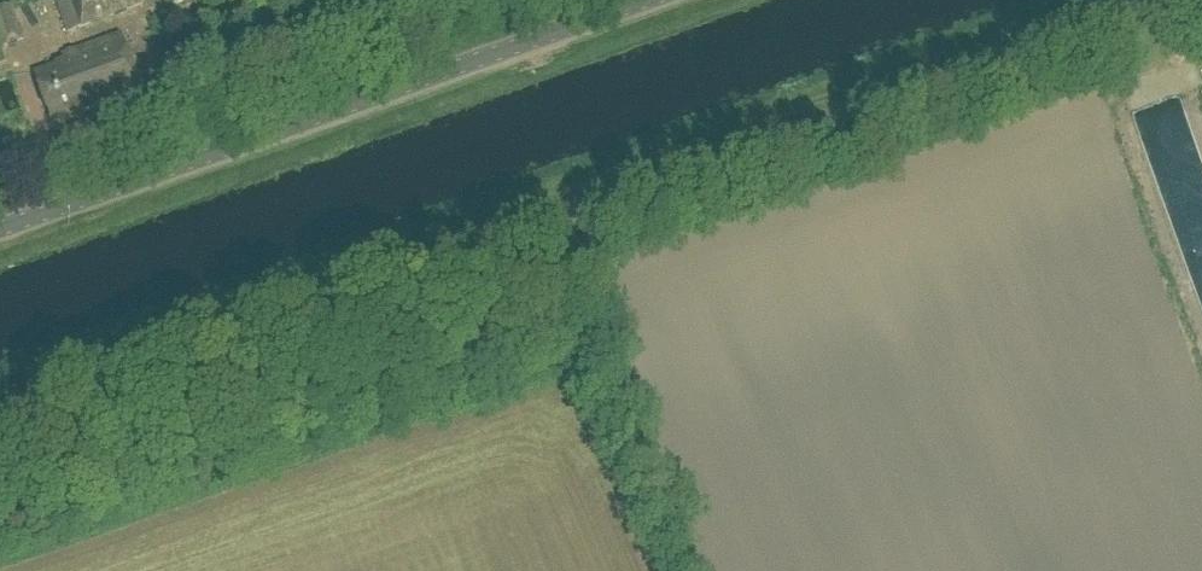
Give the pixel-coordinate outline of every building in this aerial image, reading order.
[(141,0),(69,0),(81,33),(145,9),(141,0)] [(13,8),(0,13),(0,46),(1,48),(0,48),(0,69),(7,67),(1,51),(25,44),(13,8)] [(141,98),(119,39),(62,59),(65,65),(35,76),(52,123),(82,112),(83,115),(97,110),(98,113),(141,98)] [(19,84),(5,86),(8,110),(22,109),(19,84)]
